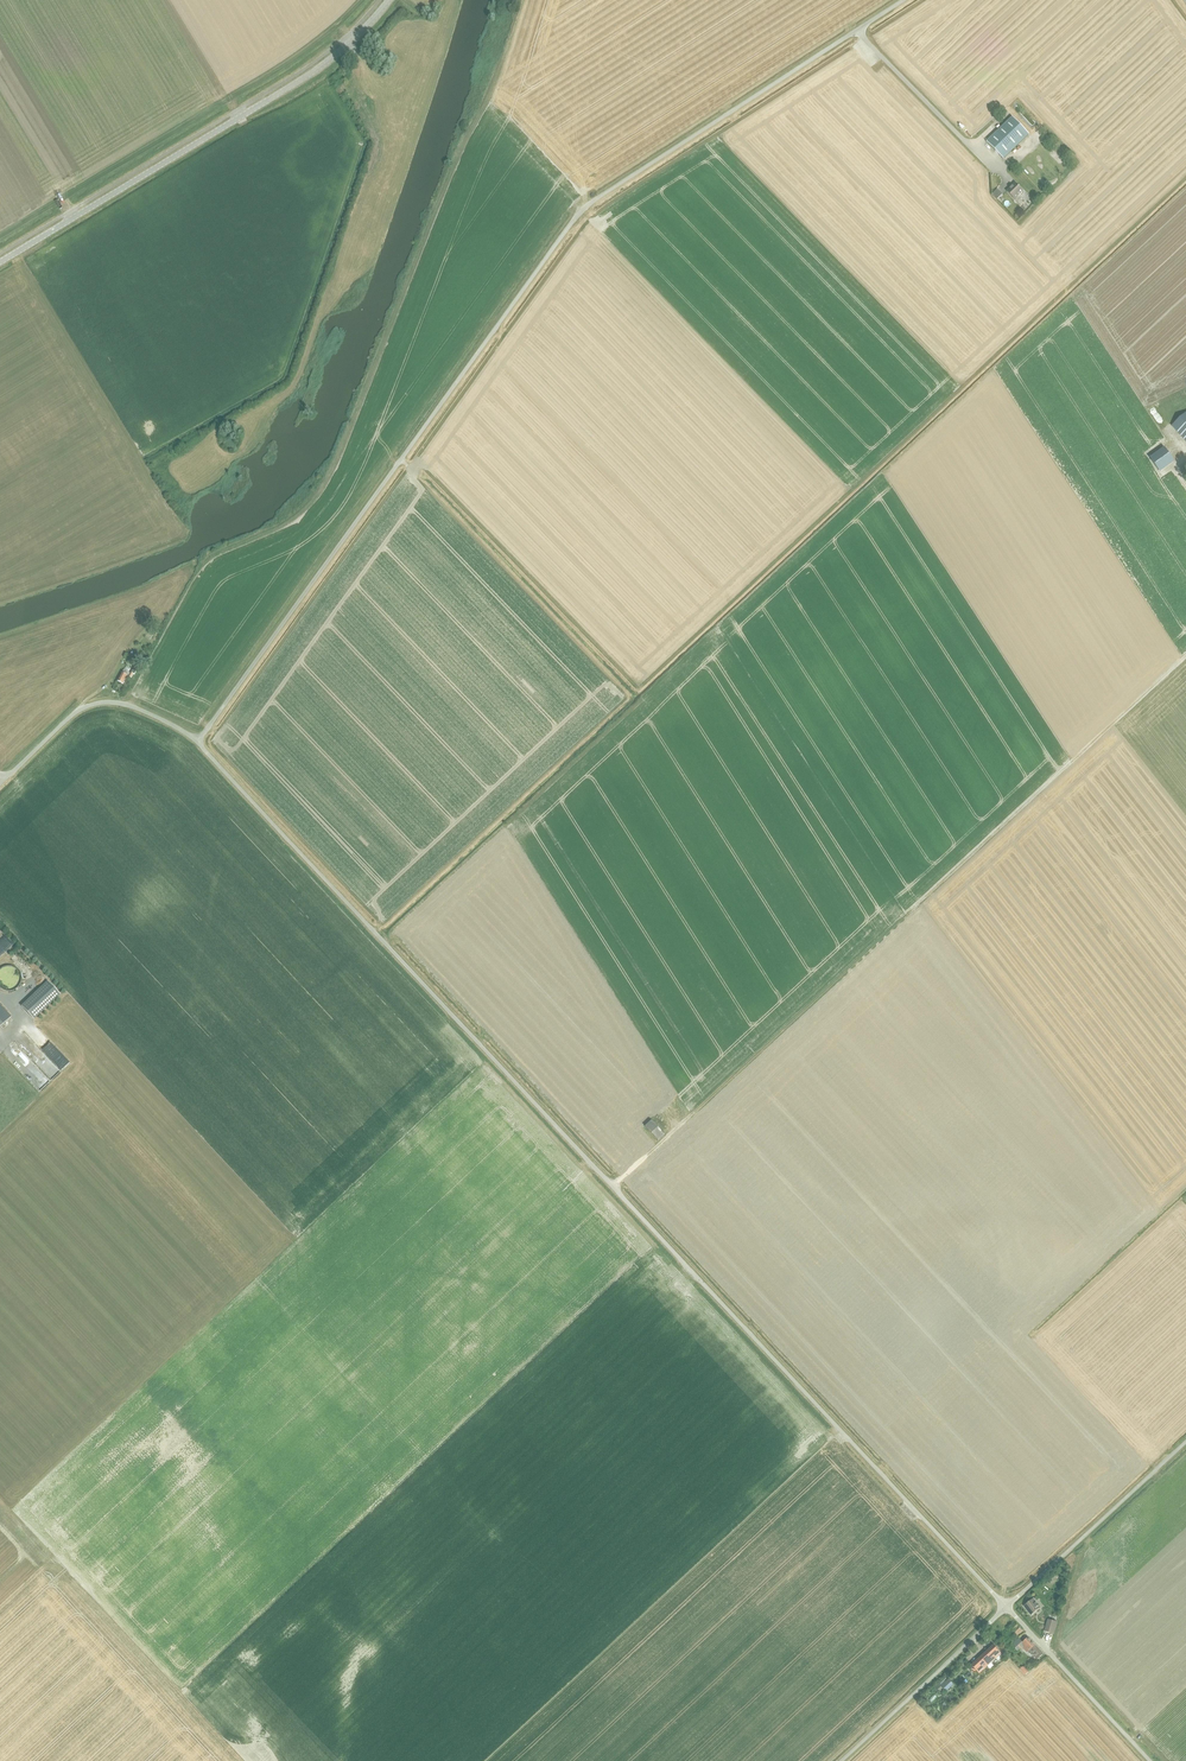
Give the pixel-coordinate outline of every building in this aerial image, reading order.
[(1003,159),(1029,135),(1013,117),(987,142),(1003,159)] [(1021,206),(1024,202),(1018,197),(1023,191),(1015,184),(1007,192),(1021,206)] [(997,200),(1003,194),(998,189),(992,195),(997,200)] [(1172,426),(1185,441),(1185,414),(1172,426)] [(1167,448),(1150,460),(1161,474),(1177,462),(1167,448)] [(135,674),(136,671),(133,670),(132,673),(131,672),(130,674),(127,672),(124,670),(118,681),(123,684),(128,676),(131,678),(134,674),(135,674)] [(3,967),(2,967),(1,968),(0,969),(0,988),(1,988),(2,989),(4,990),(5,990),(6,990),(7,991),(8,991),(9,991),(10,991),(11,990),(13,990),(14,990),(14,989),(15,989),(16,988),(17,987),(18,987),(19,986),(19,985),(20,984),(20,983),(21,982),(21,981),(21,980),(21,979),(21,978),(21,977),(21,976),(21,975),(20,974),(20,973),(19,972),(19,971),(18,970),(17,969),(16,968),(15,967),(14,967),(13,966),(12,966),(10,966),(9,966),(8,966),(7,966),(6,966),(5,966),(4,966),(3,967)] [(47,982),(20,1007),(33,1020),(60,995),(47,982)] [(11,1018),(0,1006),(0,1028),(11,1018)] [(658,1141),(664,1135),(651,1121),(645,1127),(658,1141)] [(1025,1606),(1031,1615),(1040,1608),(1033,1599),(1025,1606)] [(1057,1622),(1048,1620),(1045,1632),(1053,1634),(1057,1622)] [(1015,1636),(1022,1630),(1016,1624),(1011,1628),(1014,1631),(1012,1633),(1015,1636)] [(1014,1636),(1007,1642),(1009,1645),(1016,1639),(1014,1636)] [(1022,1643),(1019,1638),(1012,1644),(1016,1649),(1018,1652),(1021,1649),(1022,1650),(1023,1648),(1025,1646),(1022,1643)] [(1027,1638),(1022,1643),(1025,1646),(1023,1648),(1027,1652),(1028,1651),(1037,1660),(1043,1654),(1027,1638)] [(994,1645),(972,1665),(979,1673),(993,1661),(996,1658),(998,1661),(1002,1657),(1000,1655),(1001,1653),(994,1645)] [(940,1687),(945,1692),(953,1685),(948,1679),(940,1687)]
